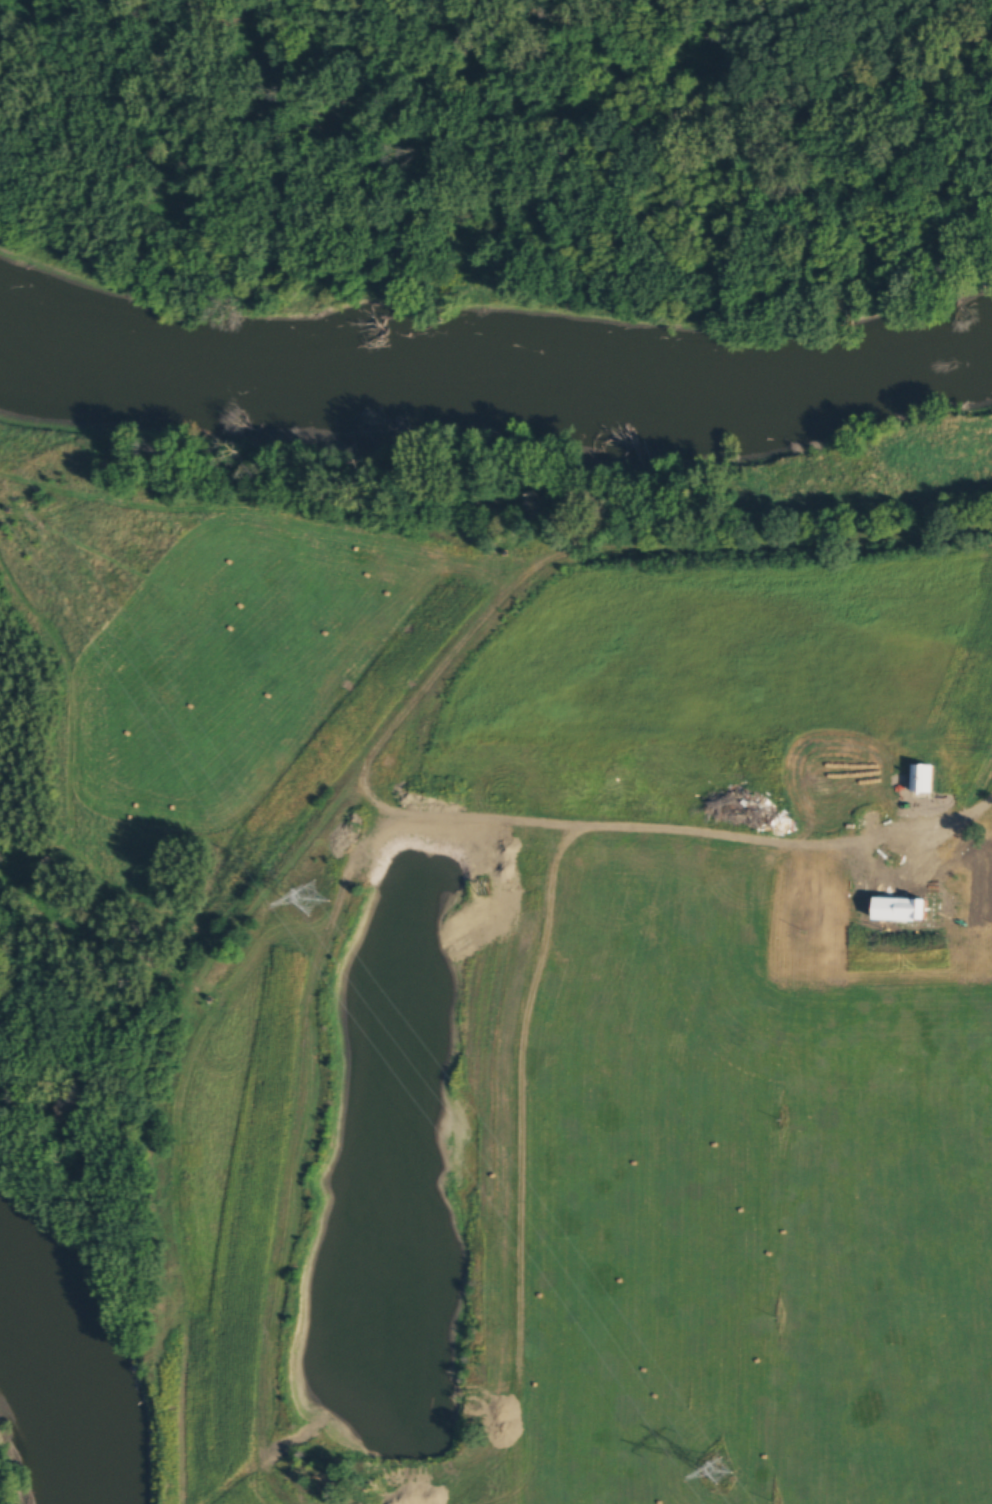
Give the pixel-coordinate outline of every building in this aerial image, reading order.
[(392,756),(383,751),(377,760),(386,766),(392,756)] [(909,762),(909,791),(929,791),(929,762),(909,762)]
